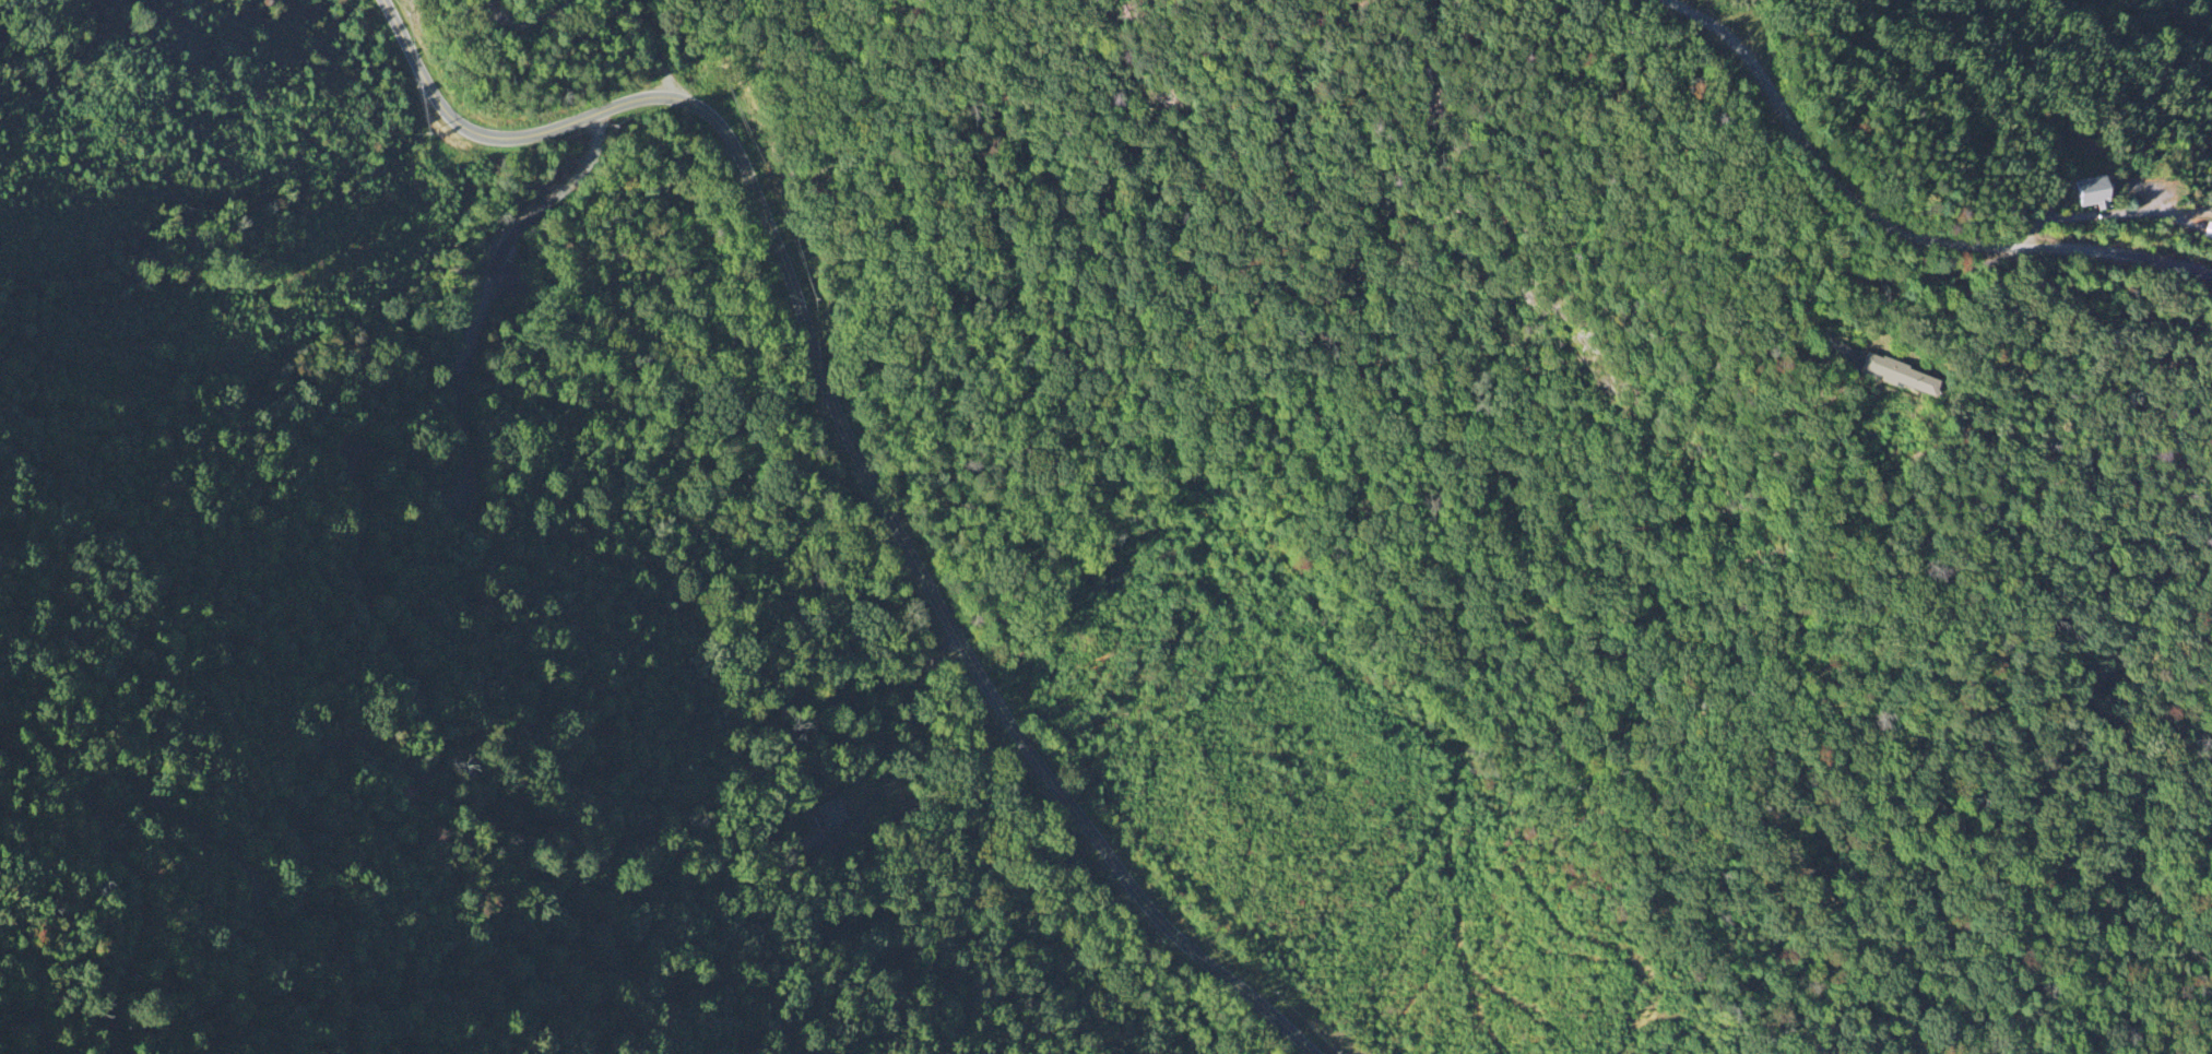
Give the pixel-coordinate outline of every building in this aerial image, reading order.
[(2078,182),(2081,208),(2099,206),(2100,212),(2112,210),(2108,178),(2078,182)] [(1861,370),(1880,377),(1879,381),(1934,399),(1941,380),(1866,354),(1861,370)] [(803,840),(807,852),(820,847),(816,835),(803,840)]
